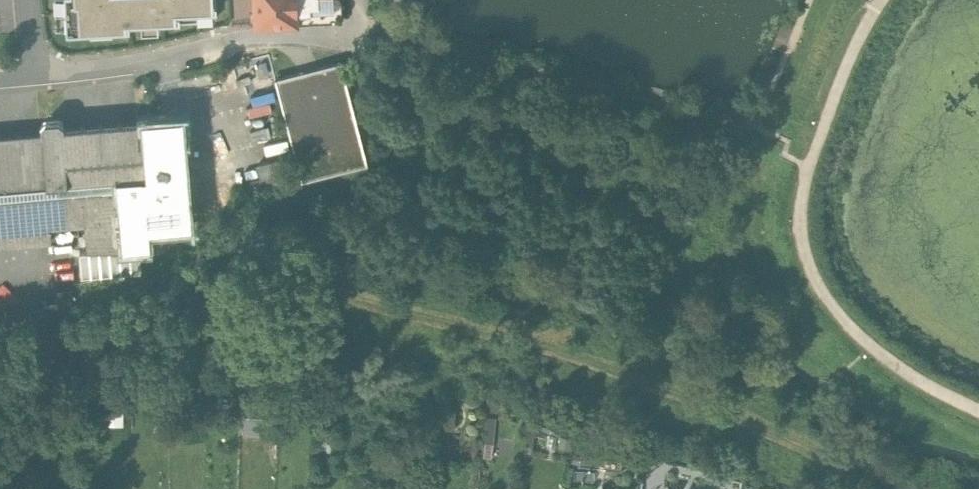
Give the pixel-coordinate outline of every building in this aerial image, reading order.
[(66,34),(91,33),(91,35),(112,34),(112,32),(129,31),(129,25),(180,22),(179,13),(216,11),(216,0),(65,0),(66,34)] [(255,24),(259,23),(259,26),(270,25),(270,23),(297,21),(296,0),(254,0),(255,24)] [(297,21),(297,23),(341,21),(340,0),(296,0),(297,21)] [(367,164),(342,63),(276,79),(302,181),(367,164)] [(52,244),(51,227),(85,225),(87,252),(149,248),(146,195),(127,197),(126,181),(146,180),(142,126),(63,131),(63,126),(58,122),(45,123),(40,129),(40,136),(0,138),(0,248),(52,244)]
